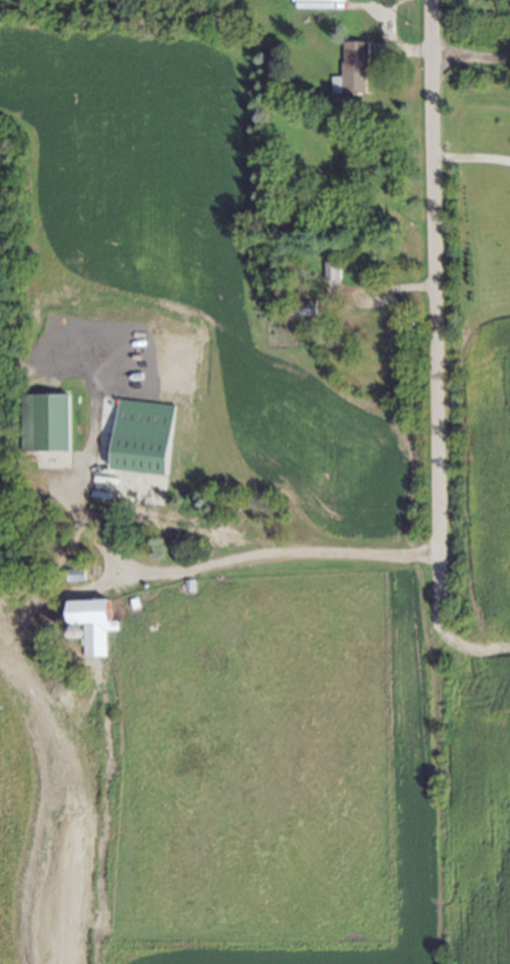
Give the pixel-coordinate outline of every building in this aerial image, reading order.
[(369,43),(368,92),(332,91),(332,78),(343,79),(344,42),(369,43)] [(323,279),(323,263),(339,263),(339,279),(323,279)] [(286,316),(285,300),(317,300),(317,315),(286,316)] [(20,445),(20,390),(68,391),(67,445),(20,445)] [(176,404),(119,399),(112,469),(169,475),(176,404)] [(63,564),(63,557),(80,556),(80,564),(63,564)] [(65,580),(65,570),(85,569),(85,580),(65,580)] [(182,593),(182,582),(193,582),(193,593),(182,593)] [(127,596),(135,593),(138,602),(130,605),(127,596)] [(82,649),(82,619),(71,619),(71,599),(108,599),(108,618),(102,618),(102,649),(82,649)]
